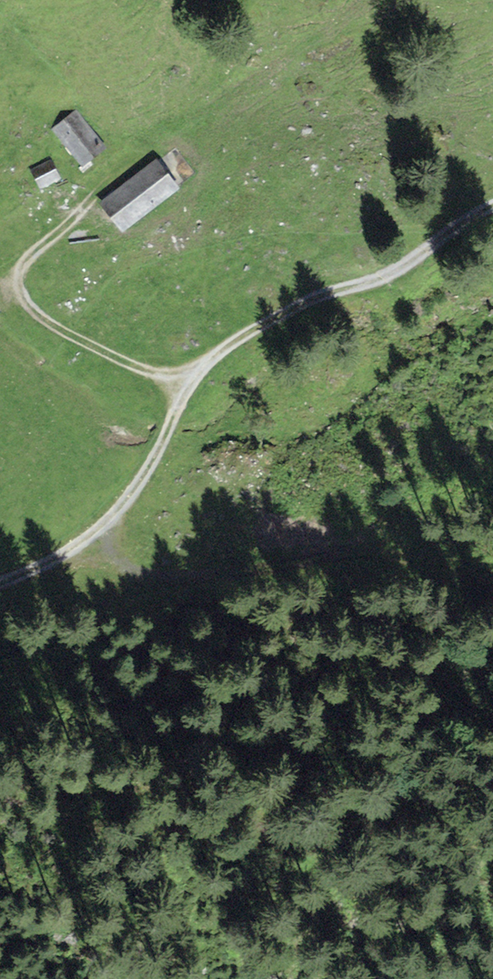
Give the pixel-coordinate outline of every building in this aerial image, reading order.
[(77,113),(50,131),(77,170),(103,152),(77,113)] [(47,159),(23,170),(32,191),(56,180),(47,159)] [(149,162),(91,205),(112,233),(170,191),(149,162)]
